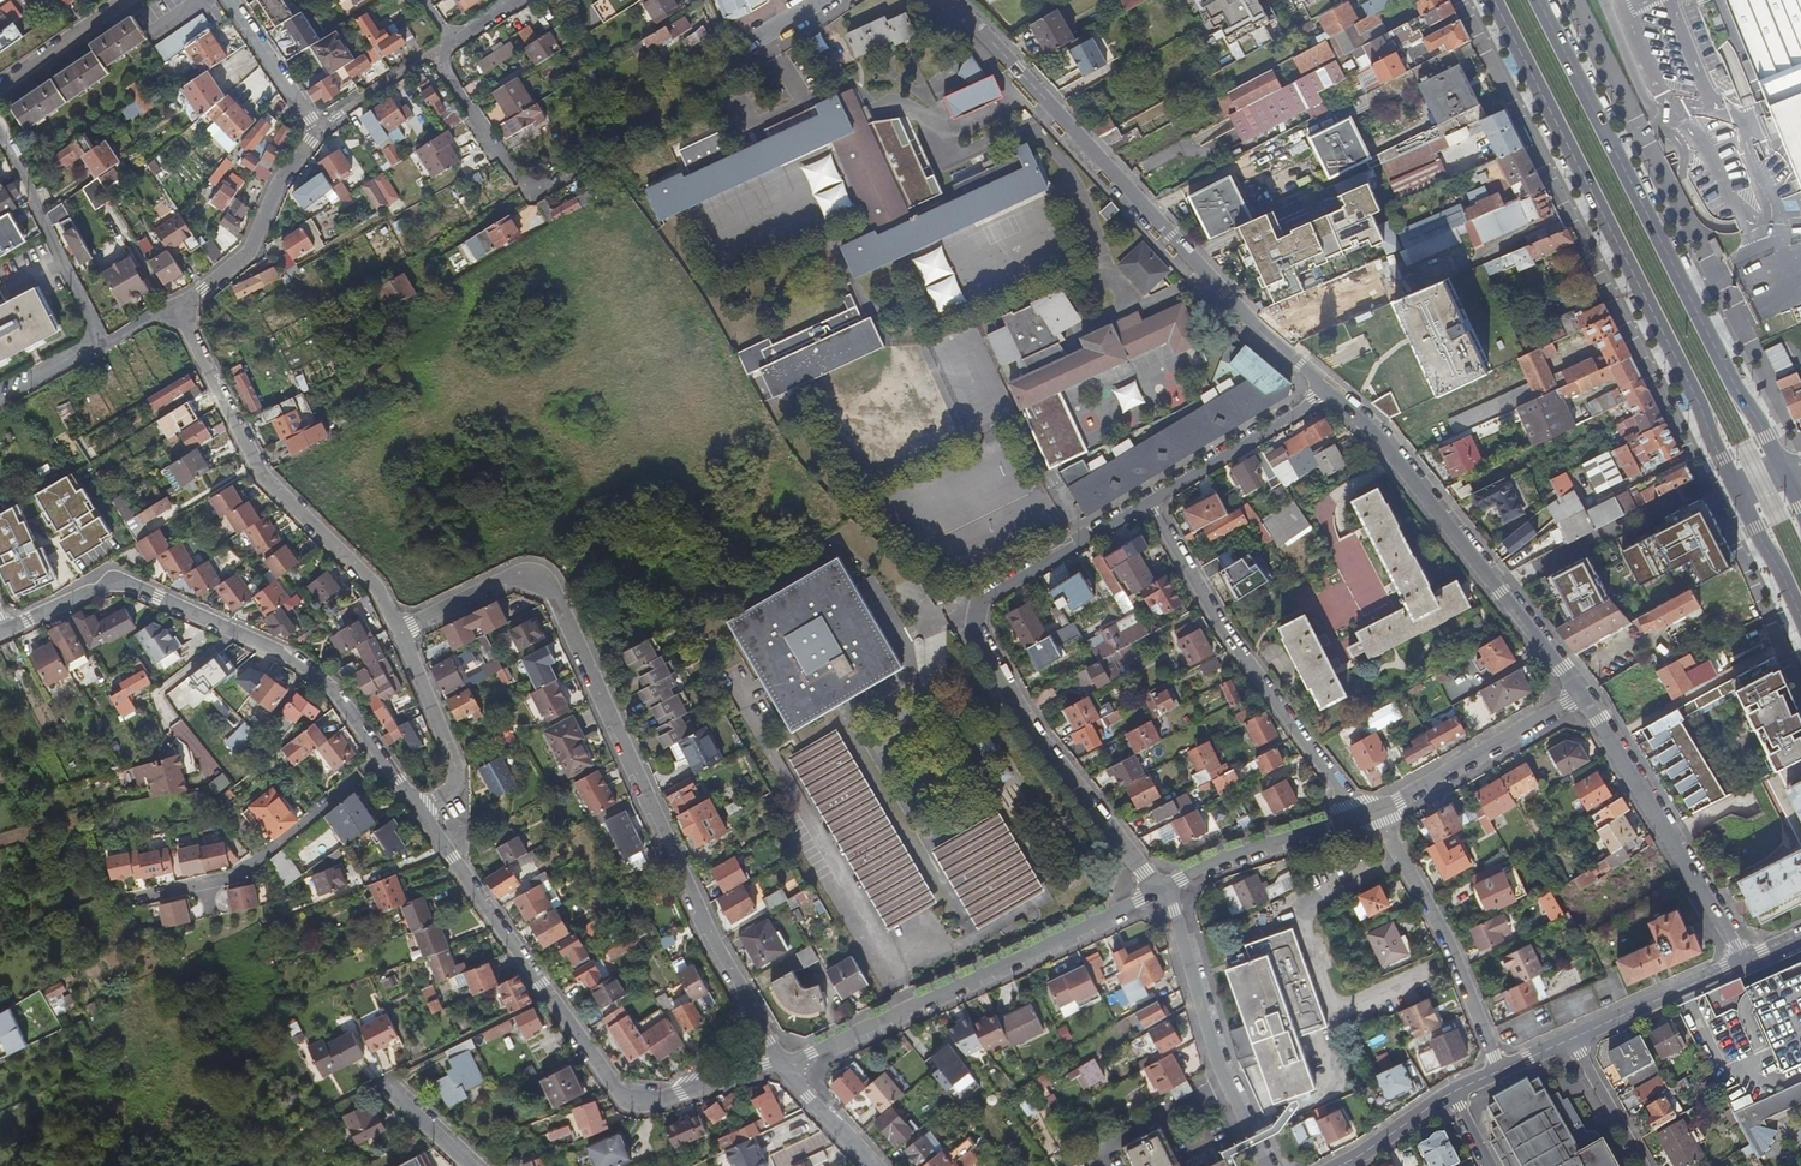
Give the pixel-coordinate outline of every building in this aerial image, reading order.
[(302,11),(300,8),(293,13),(284,0),(260,0),(278,26),(286,21),(302,11)] [(626,10),(642,0),(620,0),(626,10)] [(659,23),(681,10),(674,0),(644,0),(659,23)] [(725,18),(737,13),(736,11),(745,8),(748,15),(771,2),(770,1),(771,0),(718,0),(725,18)] [(1127,12),(1149,0),(1121,0),(1127,12)] [(1204,15),(1209,12),(1213,19),(1211,21),(1215,28),(1220,25),(1227,38),(1233,35),(1237,42),(1245,58),(1274,42),(1265,26),(1277,20),(1270,8),(1264,11),(1260,3),(1266,0),(1195,0),(1204,15)] [(1316,20),(1346,4),(1344,0),(1305,0),(1316,20)] [(1369,2),(1375,14),(1376,13),(1377,14),(1403,0),(1372,0),(1369,2)] [(1449,0),(1404,0),(1406,4),(1414,0),(1422,16),(1450,1),(1449,0)] [(1800,185),(1800,0),(1726,0),(1800,185)] [(1456,14),(1450,1),(1422,16),(1407,23),(1413,33),(1429,24),(1433,26),(1456,14)] [(0,22),(0,34),(13,25),(23,19),(11,2),(2,9),(3,12),(0,14),(0,22)] [(1359,22),(1348,2),(1346,4),(1316,20),(1298,30),(1301,36),(1304,34),(1304,35),(1315,29),(1313,25),(1321,21),(1327,33),(1308,43),(1312,49),(1326,41),(1331,38),(1330,38),(1335,35),(1359,22)] [(1375,14),(1369,2),(1363,4),(1370,17),(1375,14)] [(1031,26),(1048,56),(1066,46),(1076,41),(1058,10),(1031,26)] [(321,40),(302,11),(286,21),(297,38),(293,41),(300,53),(313,45),(321,40)] [(368,12),(357,19),(376,46),(381,43),(400,31),(396,26),(388,32),(386,29),(381,32),(368,12)] [(1208,22),(1211,21),(1213,19),(1209,12),(1204,15),(1208,22)] [(1359,22),(1335,35),(1346,55),(1367,44),(1362,35),(1382,24),(1377,14),(1376,13),(1375,14),(1370,17),(1368,17),(1359,22)] [(154,48),(164,63),(213,30),(204,15),(154,48)] [(885,18),(848,35),(858,56),(879,46),(883,44),(887,43),(895,39),(897,44),(902,42),(905,40),(909,38),(916,35),(907,15),(888,23),(885,18)] [(107,67),(148,39),(146,35),(148,34),(147,31),(144,33),(134,17),(116,29),(115,28),(109,32),(109,33),(92,45),(96,52),(79,63),(77,62),(71,66),(72,68),(37,91),(36,90),(29,94),(30,96),(12,108),(27,130),(111,73),(107,67)] [(666,27),(633,47),(637,54),(648,47),(649,50),(651,48),(653,51),(666,43),(664,41),(672,36),(673,38),(691,28),(685,17),(667,28),(666,27)] [(1418,42),(1401,51),(1404,58),(1408,56),(1410,60),(1430,50),(1431,51),(1442,45),(1445,44),(1446,47),(1444,48),(1446,53),(1453,50),(1470,41),(1460,20),(1418,42)] [(1413,33),(1407,23),(1392,31),(1394,36),(1390,38),(1392,44),(1413,33)] [(1387,34),(1382,24),(1362,35),(1367,44),(1369,43),(1387,34)] [(0,34),(0,54),(22,38),(13,25),(0,34)] [(381,43),(376,46),(383,57),(388,54),(388,55),(407,42),(408,44),(416,39),(408,26),(400,32),(382,44),(381,43)] [(528,46),(539,39),(530,26),(520,33),(528,46)] [(568,42),(558,27),(539,39),(528,46),(525,48),(527,51),(529,49),(533,54),(532,55),(538,65),(554,55),(547,45),(556,40),(561,47),(568,42)] [(321,40),(313,45),(333,74),(345,66),(356,59),(337,31),(321,40)] [(1387,34),(1369,43),(1379,61),(1397,52),(1401,51),(1418,42),(1413,33),(1392,44),(1390,38),(1394,36),(1392,31),(1387,34)] [(228,58),(211,32),(188,48),(205,73),(209,71),(228,58)] [(823,32),(814,36),(821,51),(830,47),(823,32)] [(690,47),(700,41),(695,33),(685,39),(690,47)] [(1076,41),(1066,46),(1070,52),(1092,39),(1089,33),(1076,41)] [(1226,39),(1229,46),(1237,42),(1233,35),(1227,38),(1226,39)] [(1107,65),(1092,39),(1070,52),(1084,77),(1107,65)] [(547,45),(554,55),(562,50),(561,47),(556,40),(547,45)] [(1326,41),(1312,49),(1295,58),(1297,61),(1305,76),(1311,73),(1337,60),(1326,41)] [(1373,65),(1379,61),(1369,43),(1367,44),(1346,55),(1337,60),(1346,78),(1373,65)] [(486,73),(514,56),(513,55),(518,52),(513,46),(509,48),(507,45),(479,63),(486,73)] [(1488,119),(1453,50),(1446,53),(1407,72),(1383,84),(1352,100),(1359,114),(1420,84),(1440,125),(1380,155),(1384,164),(1424,146),(1466,128),(1480,122),(1488,119)] [(1407,72),(1397,52),(1379,61),(1373,65),(1383,84),(1407,72)] [(346,68),(352,77),(373,64),(368,57),(370,55),(369,53),(346,68)] [(972,85),(946,97),(956,119),(1005,97),(995,74),(987,77),(984,71),(972,55),(963,64),(961,75),(966,76),(972,85)] [(346,68),(345,66),(333,74),(310,89),(317,100),(324,95),(327,100),(341,92),(338,87),(352,77),(346,68)] [(226,97),(209,71),(205,73),(184,88),(203,118),(209,113),(226,97)] [(593,71),(583,76),(594,94),(604,88),(593,71)] [(1239,111),(1282,88),(1272,71),(1230,93),(1239,111)] [(1313,119),(1331,110),(1311,73),(1305,76),(1282,88),(1239,111),(1230,116),(1233,121),(1243,143),(1308,110),(1313,119)] [(160,105),(143,78),(127,88),(136,102),(145,115),(160,105)] [(535,105),(516,79),(492,93),(499,102),(493,106),(506,123),(535,105)] [(428,80),(418,87),(446,130),(454,124),(455,126),(461,122),(453,110),(447,114),(445,110),(447,109),(428,80)] [(1044,191),(1054,187),(1048,180),(1040,154),(1035,157),(1028,144),(1018,148),(1021,154),(1001,163),(963,181),(957,183),(954,185),(960,199),(918,218),(916,215),(911,217),(908,209),(944,192),(935,174),(932,175),(928,177),(900,117),(875,122),(869,125),(853,90),(766,130),(771,139),(686,178),(683,173),(649,189),(663,219),(835,140),(840,151),(865,206),(877,231),(843,246),(857,276),(897,258),(938,239),(1044,191)] [(1239,111),(1230,93),(1217,99),(1227,117),(1230,116),(1239,111)] [(255,124),(229,95),(226,97),(209,113),(237,142),(255,124)] [(393,98),(374,111),(386,129),(388,133),(414,117),(407,106),(400,110),(393,98)] [(145,115),(136,102),(124,110),(130,119),(133,117),(135,118),(137,120),(145,115)] [(538,103),(535,105),(506,123),(500,126),(508,139),(534,123),(535,126),(547,119),(546,117),(542,111),(538,103)] [(386,129),(374,111),(363,117),(375,136),(380,143),(395,166),(405,159),(388,133),(386,129)] [(1488,119),(1480,122),(1484,131),(1499,158),(1524,146),(1506,111),(1488,119)] [(267,115),(265,118),(274,125),(278,121),(271,117),(267,115)] [(1116,128),(1108,115),(1089,126),(1100,137),(1116,128)] [(269,169),(300,124),(291,117),(272,147),(271,146),(267,152),(260,163),(269,169)] [(1353,117),(1312,137),(1332,178),(1373,158),(1353,117)] [(267,152),(259,145),(272,128),(263,121),(243,146),(245,148),(239,155),(241,157),(237,162),(241,165),(239,168),(243,170),(246,166),(254,172),(260,163),(267,152)] [(1484,131),(1480,122),(1466,128),(1469,135),(1467,138),(1484,131)] [(1116,128),(1100,137),(1107,145),(1122,137),(1117,127),(1116,128)] [(1466,128),(1424,146),(1431,163),(1437,161),(1438,160),(1435,152),(1467,138),(1469,135),(1466,128)] [(446,132),(418,150),(436,178),(460,162),(450,146),(455,142),(448,131),(446,132)] [(95,149),(86,135),(55,156),(60,165),(67,161),(70,166),(84,157),(95,149)] [(121,162),(107,141),(95,149),(84,157),(98,178),(99,178),(99,177),(113,168),(121,162)] [(1424,146),(1384,164),(1386,170),(1400,202),(1446,181),(1437,161),(1431,163),(1424,146)] [(1519,200),(1546,188),(1524,146),(1499,158),(1498,158),(1512,186),(1522,181),(1526,189),(1516,194),(1516,195),(1519,200)] [(1230,155),(1232,160),(1243,154),(1241,149),(1230,155)] [(342,150),(322,162),(333,181),(354,168),(342,150)] [(865,206),(840,151),(812,163),(838,218),(865,206)] [(231,164),(226,159),(217,170),(223,174),(231,164)] [(1277,195),(1315,179),(1307,161),(1269,176),(1277,195)] [(266,180),(273,172),(269,169),(260,163),(254,172),(254,173),(265,182),(266,180)] [(117,175),(113,168),(99,177),(104,184),(117,175)] [(1212,238),(1201,244),(1214,258),(1247,243),(1251,252),(1270,297),(1273,305),(1299,294),(1310,289),(1302,273),(1361,248),(1373,242),(1396,232),(1388,214),(1375,219),(1371,210),(1373,209),(1370,202),(1379,199),(1367,171),(1333,186),(1337,197),(1339,199),(1326,205),(1328,207),(1281,228),(1278,223),(1274,212),(1253,221),(1212,238)] [(330,181),(325,172),(316,176),(295,193),(307,209),(335,189),(334,188),(330,181)] [(1190,196),(1212,238),(1253,221),(1231,176),(1190,196)] [(112,199),(99,178),(98,178),(83,189),(96,210),(112,199)] [(364,186),(380,212),(391,206),(374,179),(364,186)] [(1522,181),(1512,186),(1516,194),(1526,189),(1522,181)] [(342,200),(351,194),(343,182),(334,188),(335,189),(337,191),(342,200)] [(13,183),(3,189),(0,191),(0,219),(2,218),(6,215),(5,214),(16,208),(12,200),(20,195),(13,183)] [(1337,197),(1333,186),(1321,192),(1325,202),(1337,197)] [(1551,199),(1546,188),(1519,200),(1503,207),(1472,220),(1482,243),(1552,214),(1546,201),(1551,199)] [(1462,211),(1460,207),(1417,225),(1424,241),(1449,230),(1464,224),(1472,220),(1504,206),(1499,197),(1497,196),(1489,199),(1485,189),(1467,197),(1472,207),(1462,211)] [(585,193),(577,198),(583,207),(591,203),(585,193)] [(1274,212),(1278,223),(1320,205),(1315,194),(1274,212)] [(1508,199),(1510,204),(1519,200),(1516,195),(1508,199)] [(219,197),(213,206),(223,214),(230,205),(219,197)] [(239,222),(249,208),(242,203),(244,201),(239,197),(221,225),(230,230),(231,228),(238,232),(240,230),(241,224),(239,222)] [(558,221),(583,207),(577,198),(552,212),(558,221)] [(543,218),(534,202),(514,212),(523,229),(543,218)] [(66,210),(63,203),(47,214),(53,227),(59,224),(72,245),(69,247),(73,254),(76,252),(83,263),(94,257),(66,210)] [(1113,203),(1101,213),(1108,221),(1119,210),(1113,203)] [(194,235),(181,215),(155,232),(169,252),(194,235)] [(511,215),(478,234),(489,253),(521,233),(511,215)] [(2,218),(0,219),(0,251),(16,241),(2,218)] [(313,218),(310,221),(302,225),(304,228),(284,241),(296,259),(316,246),(319,251),(326,247),(328,246),(321,236),(324,235),(313,218)] [(1482,243),(1472,220),(1464,224),(1474,247),(1482,243)] [(1562,221),(1535,232),(1539,241),(1540,241),(1567,230),(1562,221)] [(1454,244),(1449,230),(1424,241),(1408,248),(1413,261),(1454,244)] [(1531,244),(1499,258),(1504,270),(1516,265),(1519,271),(1535,264),(1533,259),(1572,242),(1567,230),(1540,241),(1539,241),(1531,244)] [(1539,241),(1535,232),(1527,236),(1531,244),(1539,241)] [(215,260),(224,253),(213,238),(204,244),(215,260)] [(151,250),(146,242),(140,246),(145,253),(151,250)] [(1170,271),(1144,243),(1121,265),(1121,266),(1147,294),(1170,271)] [(183,273),(169,252),(151,263),(165,284),(183,273)] [(904,269),(929,323),(957,310),(932,256),(904,269)] [(103,274),(121,305),(132,299),(133,300),(133,301),(134,301),(134,302),(135,302),(136,302),(137,302),(138,302),(139,301),(140,301),(140,300),(141,300),(141,299),(141,298),(141,297),(141,296),(141,295),(140,294),(149,289),(144,281),(142,280),(135,269),(136,267),(131,258),(124,262),(123,261),(123,260),(122,260),(122,259),(121,259),(120,259),(120,258),(112,263),(112,264),(112,265),(112,266),(112,267),(113,268),(103,274)] [(135,269),(142,280),(146,277),(140,266),(135,269)] [(240,299),(280,279),(275,269),(267,272),(256,278),(245,283),(239,284),(234,287),(240,299)] [(406,274),(381,288),(393,307),(417,293),(406,274)] [(1314,323),(1337,315),(1334,304),(1349,300),(1342,277),(1324,283),(1327,293),(1317,296),(1319,302),(1309,305),(1314,323)] [(1493,370),(1449,279),(1418,291),(1390,303),(1408,339),(1436,397),(1493,370)] [(37,288),(8,304),(0,289),(0,364),(61,332),(37,288)] [(1025,376),(1011,383),(1020,402),(1051,468),(1088,451),(1059,390),(1171,339),(1177,353),(1201,342),(1183,303),(1141,323),(1138,317),(1126,322),(1124,319),(1083,338),(1088,347),(1069,356),(1059,342),(1063,341),(1058,334),(1076,323),(1060,289),(1031,303),(1032,304),(1014,313),(1013,311),(1003,315),(1007,325),(988,334),(1003,365),(1016,357),(1025,376)] [(1610,316),(1604,303),(1583,313),(1582,311),(1576,313),(1574,310),(1560,317),(1568,335),(1583,329),(1610,316)] [(857,305),(762,350),(769,364),(761,368),(775,398),(885,346),(872,316),(864,320),(857,305)] [(1376,316),(1374,310),(1358,316),(1361,322),(1376,316)] [(1631,356),(1610,316),(1583,329),(1590,344),(1597,341),(1606,358),(1601,358),(1593,361),(1597,371),(1631,356)] [(1561,339),(1554,324),(1522,339),(1529,353),(1561,339)] [(1529,353),(1526,355),(1518,359),(1530,384),(1537,398),(1559,388),(1553,376),(1545,358),(1557,352),(1555,347),(1570,340),(1568,335),(1561,339),(1529,353)] [(1222,359),(1231,362),(1249,378),(1092,472),(1084,458),(1071,464),(1059,471),(1069,487),(1070,486),(1079,501),(1076,503),(1081,512),(1085,510),(1088,515),(1293,393),(1292,382),(1247,343),(1242,348),(1228,343),(1222,359)] [(1796,372),(1782,344),(1764,351),(1778,380),(1796,372)] [(1648,390),(1631,356),(1597,371),(1559,388),(1537,398),(1517,407),(1520,415),(1534,446),(1576,425),(1564,399),(1615,377),(1624,394),(1627,400),(1648,390)] [(1597,371),(1593,361),(1592,358),(1553,376),(1559,388),(1597,371)] [(379,369),(387,384),(400,378),(391,362),(379,369)] [(266,411),(243,365),(234,369),(241,383),(237,385),(241,394),(245,392),(247,396),(243,398),(247,406),(251,404),(255,411),(256,410),(258,414),(266,411)] [(1796,372),(1778,380),(1765,385),(1771,397),(1771,398),(1782,393),(1793,421),(1800,417),(1800,384),(1796,372)] [(153,409),(194,385),(189,376),(173,385),(172,384),(147,399),(153,409)] [(1138,379),(1115,389),(1125,410),(1147,400),(1138,379)] [(396,381),(389,385),(391,390),(399,386),(396,381)] [(1455,435),(1475,426),(1517,407),(1537,398),(1530,384),(1449,421),(1455,435)] [(1621,396),(1617,389),(1602,396),(1603,397),(1609,409),(1624,402),(1627,400),(1624,394),(1621,396)] [(1648,390),(1627,400),(1635,415),(1635,416),(1657,406),(1648,390)] [(1389,392),(1371,402),(1390,419),(1400,414),(1389,392)] [(1609,409),(1603,397),(1587,404),(1593,417),(1600,414),(1609,409)] [(1657,406),(1635,416),(1634,415),(1630,417),(1636,429),(1634,434),(1625,437),(1626,438),(1621,441),(1623,444),(1626,443),(1627,444),(1640,438),(1641,440),(1667,427),(1657,406)] [(1520,415),(1517,407),(1475,426),(1479,436),(1513,420),(1513,419),(1520,415)] [(306,428),(297,409),(274,420),(283,439),(287,437),(306,428)] [(196,450),(213,439),(207,429),(202,420),(181,434),(192,452),(196,450)] [(306,428),(287,437),(297,456),(330,439),(321,420),(306,428)] [(1272,464),(1273,467),(1291,457),(1334,433),(1326,420),(1282,445),(1283,447),(1267,456),(1272,464)] [(213,439),(226,431),(222,423),(212,430),(210,427),(207,429),(213,439)] [(1681,454),(1667,427),(1641,440),(1640,438),(1627,444),(1638,466),(1643,463),(1638,454),(1646,450),(1647,454),(1658,448),(1662,456),(1648,462),(1650,468),(1681,454)] [(170,442),(178,438),(175,433),(167,437),(170,442)] [(1455,475),(1482,462),(1470,437),(1442,450),(1455,475)] [(1638,466),(1627,444),(1626,443),(1623,444),(1616,448),(1631,477),(1642,472),(1640,469),(1638,466)] [(1329,476),(1346,466),(1334,445),(1316,455),(1310,446),(1291,457),(1302,477),(1322,465),(1329,476)] [(184,486),(210,470),(196,450),(192,452),(171,465),(184,486)] [(1263,451),(1255,456),(1262,467),(1263,469),(1272,464),(1267,456),(1263,451)] [(1594,464),(1600,477),(1611,471),(1603,454),(1592,459),(1594,464)] [(1262,467),(1255,456),(1233,469),(1235,472),(1232,474),(1236,482),(1239,480),(1247,493),(1262,484),(1254,471),(1262,467)] [(1273,467),(1272,464),(1263,469),(1270,480),(1269,480),(1274,488),(1284,482),(1273,467)] [(176,490),(184,486),(171,465),(163,471),(165,475),(166,474),(176,490)] [(1694,479),(1687,465),(1663,477),(1667,483),(1657,488),(1657,489),(1632,502),(1627,492),(1616,498),(1624,515),(1694,479)] [(1600,477),(1606,489),(1617,483),(1611,471),(1600,477)] [(1624,515),(1616,498),(1615,497),(1601,505),(1587,512),(1566,472),(1550,479),(1561,499),(1546,508),(1531,520),(1534,523),(1537,527),(1545,521),(1548,524),(1556,519),(1561,528),(1553,532),(1560,545),(1567,541),(1568,544),(1624,515)] [(1523,513),(1506,477),(1473,493),(1481,509),(1498,501),(1507,520),(1523,513)] [(1473,493),(1469,484),(1464,486),(1461,481),(1450,486),(1461,499),(1473,493)] [(231,485),(209,498),(221,517),(226,514),(245,502),(240,494),(238,495),(231,485)] [(110,516),(93,488),(65,505),(77,524),(92,516),(96,513),(101,522),(110,516)] [(1371,534),(1396,580),(1391,583),(1395,590),(1400,587),(1404,596),(1401,597),(1404,603),(1407,601),(1410,606),(1359,632),(1363,640),(1350,647),(1355,656),(1368,649),(1372,657),(1393,646),(1437,624),(1473,606),(1462,586),(1459,581),(1435,593),(1431,586),(1433,585),(1417,555),(1415,556),(1399,526),(1401,525),(1389,502),(1387,504),(1379,488),(1354,501),(1367,527),(1362,530),(1366,537),(1371,534)] [(1218,495),(1186,511),(1196,531),(1228,514),(1218,495)] [(126,523),(132,519),(119,497),(113,501),(115,505),(126,523)] [(144,522),(170,506),(165,498),(139,514),(144,522)] [(1667,572),(1683,563),(1695,585),(1738,563),(1703,498),(1666,518),(1670,526),(1648,537),(1649,538),(1640,543),(1639,541),(1622,550),(1641,586),(1658,577),(1657,575),(1666,570),(1667,572)] [(245,502),(226,514),(237,533),(243,530),(262,518),(257,510),(254,511),(248,500),(245,502)] [(1250,501),(1241,507),(1253,524),(1261,520),(1250,501)] [(1297,502),(1263,524),(1272,539),(1279,548),(1312,526),(1300,507),(1297,502)] [(1240,510),(1216,524),(1217,526),(1214,528),(1212,525),(1204,529),(1206,532),(1197,537),(1201,545),(1222,533),(1223,534),(1236,527),(1239,532),(1250,526),(1240,510)] [(8,526),(1,513),(0,513),(0,531),(8,526)] [(97,524),(101,522),(96,513),(92,516),(97,524)] [(135,538),(145,532),(136,516),(132,519),(126,523),(135,538)] [(262,518),(243,530),(258,554),(262,551),(277,542),(280,540),(265,516),(262,518)] [(1272,539),(1263,524),(1257,528),(1266,542),(1272,539)] [(25,555),(8,526),(0,531),(0,565),(2,568),(25,555)] [(138,542),(135,544),(140,552),(143,550),(149,561),(158,556),(171,548),(159,529),(138,542)] [(1134,541),(1109,556),(1115,566),(1113,567),(1116,571),(1118,570),(1125,581),(1127,580),(1135,594),(1156,581),(1139,553),(1140,552),(1149,547),(1142,536),(1134,541)] [(171,548),(158,556),(163,565),(165,564),(169,570),(175,581),(184,575),(197,568),(180,542),(171,548)] [(262,551),(267,558),(281,548),(277,542),(262,551)] [(267,558),(265,560),(278,578),(283,574),(301,561),(295,553),(292,555),(285,545),(281,548),(267,558)] [(1115,594),(1124,589),(1124,588),(1123,587),(1112,568),(1102,553),(1094,558),(1115,594)] [(4,572),(27,559),(25,555),(2,568),(4,572)] [(840,555),(729,622),(788,724),(849,690),(886,670),(901,662),(842,558),(840,555)] [(1234,563),(1219,572),(1236,601),(1265,584),(1248,555),(1234,563)] [(1196,558),(1201,567),(1205,564),(1200,556),(1196,558)] [(1588,556),(1585,558),(1589,566),(1593,565),(1588,556)] [(1572,620),(1612,599),(1593,565),(1589,566),(1585,558),(1550,576),(1554,585),(1551,587),(1564,612),(1567,610),(1572,620)] [(1205,564),(1201,567),(1208,579),(1219,572),(1234,563),(1232,560),(1216,570),(1210,561),(1205,564)] [(197,568),(184,575),(190,584),(193,583),(195,587),(200,595),(215,585),(221,582),(208,561),(197,568)] [(1149,567),(1157,581),(1165,576),(1166,576),(1158,562),(1149,567)] [(324,602),(341,588),(328,570),(310,584),(324,602)] [(1080,572),(1049,591),(1060,609),(1069,604),(1073,611),(1096,598),(1080,572)] [(221,582),(215,585),(235,610),(253,596),(254,596),(236,573),(221,582)] [(292,598),(297,594),(283,574),(278,578),(292,598)] [(1157,581),(1140,591),(1149,606),(1159,601),(1165,613),(1181,604),(1165,576),(1157,581)] [(1546,578),(1551,587),(1554,585),(1550,576),(1546,578)] [(278,578),(257,594),(254,596),(253,596),(261,606),(269,616),(292,598),(278,578)] [(1128,584),(1123,587),(1124,588),(1124,589),(1129,598),(1134,595),(1128,584)] [(1701,605),(1692,588),(1638,617),(1638,618),(1630,622),(1632,625),(1638,633),(1644,632),(1658,628),(1701,605)] [(1129,598),(1124,589),(1115,594),(1114,595),(1125,612),(1135,607),(1129,598)] [(287,637),(300,628),(295,621),(292,623),(286,613),(302,600),(298,593),(297,594),(292,598),(269,616),(268,617),(272,624),(269,626),(276,636),(283,631),(287,637)] [(1612,599),(1572,620),(1569,622),(1556,629),(1557,630),(1577,655),(1632,625),(1630,622),(1612,599)] [(466,616),(444,627),(456,650),(478,639),(473,629),(482,625),(487,633),(509,623),(498,600),(475,611),(476,613),(467,618),(466,616)] [(1010,615),(1027,648),(1044,639),(1057,632),(1055,628),(1045,634),(1029,604),(1010,615)] [(347,607),(332,616),(340,629),(355,620),(347,607)] [(1094,649),(1100,661),(1119,651),(1130,645),(1151,633),(1144,620),(1143,621),(1135,607),(1131,609),(1135,614),(1103,632),(1103,633),(1089,641),(1094,649)] [(123,632),(134,625),(128,613),(125,608),(110,617),(114,623),(122,634),(124,633),(123,632)] [(1567,610),(1564,612),(1569,622),(1572,620),(1567,610)] [(108,642),(122,634),(114,623),(110,617),(99,623),(94,615),(91,617),(87,619),(84,615),(82,611),(73,617),(90,647),(106,638),(108,642)] [(1058,617),(1064,628),(1070,624),(1063,614),(1058,617)] [(1287,636),(1284,638),(1303,675),(1310,689),(1313,687),(1323,707),(1348,694),(1337,674),(1336,672),(1335,670),(1341,667),(1336,659),(1331,662),(1323,646),(1328,644),(1324,635),(1319,638),(1307,615),(1282,627),(1287,636)] [(269,626),(272,624),(268,617),(264,619),(269,626)] [(534,617),(511,629),(522,650),(546,637),(534,617)] [(69,671),(91,659),(76,633),(78,632),(71,620),(49,633),(54,643),(69,671)] [(363,620),(359,622),(368,640),(372,638),(363,620)] [(1192,663),(1213,652),(1197,621),(1175,632),(1192,663)] [(158,663),(181,647),(168,629),(165,631),(161,625),(155,622),(137,634),(158,663)] [(339,633),(333,636),(342,653),(349,649),(358,645),(368,640),(359,622),(341,632),(343,634),(340,635),(339,633)] [(369,666),(385,657),(376,642),(386,637),(384,632),(372,638),(368,640),(358,645),(369,666)] [(512,681),(486,634),(481,636),(494,661),(484,667),(489,676),(499,671),(500,671),(507,684),(512,681)] [(1501,635),(1480,648),(1485,656),(1478,660),(1483,667),(1490,663),(1495,671),(1515,659),(1501,635)] [(654,636),(629,650),(634,660),(636,659),(640,666),(643,664),(647,671),(643,673),(649,685),(644,687),(651,699),(653,698),(656,705),(658,704),(664,715),(666,714),(669,721),(666,722),(670,730),(669,731),(675,742),(681,739),(682,740),(706,727),(705,726),(699,730),(692,718),(685,722),(681,715),(687,712),(684,705),(691,701),(685,690),(675,695),(671,688),(677,685),(671,674),(679,670),(672,659),(665,663),(661,656),(658,658),(654,651),(660,647),(654,636)] [(1044,639),(1027,648),(1041,672),(1057,663),(1044,639)] [(525,657),(541,688),(550,683),(557,679),(550,664),(563,658),(561,656),(552,661),(546,649),(555,644),(554,642),(525,657)] [(49,684),(70,673),(69,671),(54,643),(33,654),(49,684)] [(1138,659),(1130,645),(1119,651),(1123,659),(1127,665),(1138,659)] [(135,666),(142,662),(133,649),(124,654),(132,667),(135,666)] [(1123,659),(1119,651),(1100,661),(1073,677),(1080,690),(1096,681),(1099,687),(1111,681),(1111,680),(1113,679),(1112,676),(1119,672),(1115,663),(1123,659)] [(1680,669),(1690,663),(1686,655),(1656,671),(1673,699),(1691,689),(1680,669)] [(1776,655),(1738,677),(1746,691),(1735,697),(1741,707),(1754,701),(1757,706),(1751,709),(1770,747),(1776,744),(1778,748),(1772,751),(1781,768),(1800,757),(1800,712),(1776,655)] [(369,666),(367,667),(381,690),(378,692),(383,700),(403,689),(395,676),(389,679),(386,674),(392,670),(385,657),(369,666)] [(194,691),(205,682),(206,683),(224,668),(216,658),(187,682),(186,680),(180,685),(183,689),(189,685),(194,691)] [(458,667),(454,658),(434,669),(449,697),(469,687),(463,675),(466,673),(462,665),(458,667)] [(1215,659),(1199,667),(1205,677),(1220,669),(1215,659)] [(147,670),(142,662),(135,666),(138,670),(134,672),(129,676),(130,679),(121,684),(125,689),(111,697),(123,716),(136,709),(131,701),(134,699),(130,694),(151,682),(145,671),(147,670)] [(901,662),(886,670),(849,690),(788,724),(793,733),(904,667),(901,662)] [(1519,669),(1515,671),(1527,693),(1531,691),(1536,699),(1545,683),(1533,662),(1519,669)] [(352,675),(358,671),(354,663),(347,666),(352,675)] [(344,679),(352,675),(347,666),(339,670),(344,679)] [(369,697),(378,692),(381,690),(367,667),(355,674),(358,679),(369,697)] [(1693,688),(1708,680),(1702,667),(1687,675),(1693,688)] [(1448,680),(1442,671),(1436,675),(1441,684),(1448,680)] [(1515,671),(1482,690),(1494,712),(1527,693),(1515,671)] [(289,691),(267,674),(252,694),(274,710),(289,691)] [(1746,691),(1738,677),(1679,708),(1684,718),(1697,711),(1700,717),(1735,697),(1746,691)] [(562,687),(558,679),(557,679),(550,683),(541,688),(532,693),(544,716),(547,714),(551,721),(572,710),(569,703),(570,702),(566,695),(568,693),(564,686),(562,687)] [(1232,681),(1223,686),(1233,705),(1242,701),(1232,681)] [(471,689),(450,700),(460,719),(470,714),(471,716),(475,715),(476,718),(485,714),(471,689)] [(1144,696),(1156,718),(1181,705),(1175,693),(1173,694),(1170,689),(1158,696),(1156,692),(1151,695),(1149,692),(1144,696)] [(1480,691),(1460,700),(1471,725),(1491,716),(1480,691)] [(405,735),(403,732),(399,726),(383,700),(378,692),(369,697),(384,722),(386,722),(391,732),(385,736),(391,744),(405,735)] [(1044,692),(1032,698),(1037,705),(1048,700),(1044,692)] [(292,703),(290,701),(283,710),(285,712),(271,732),(280,739),(296,719),(298,721),(305,712),(314,719),(321,710),(299,693),(292,703)] [(1066,708),(1078,730),(1115,711),(1110,702),(1102,706),(1095,693),(1066,708)] [(1075,732),(1078,730),(1066,708),(1063,710),(1075,732)] [(1236,715),(1241,725),(1257,717),(1252,708),(1236,715)] [(1684,718),(1679,708),(1643,729),(1649,739),(1655,749),(1658,748),(1660,752),(1657,754),(1663,763),(1666,761),(1669,767),(1666,768),(1672,778),(1675,776),(1678,782),(1676,783),(1681,792),(1684,791),(1687,796),(1684,798),(1690,807),(1692,806),(1696,812),(1727,795),(1684,718)] [(1115,711),(1078,730),(1075,732),(1074,732),(1078,741),(1085,738),(1090,748),(1102,741),(1099,737),(1105,734),(1102,729),(1124,718),(1119,709),(1115,711)] [(1266,713),(1247,723),(1258,745),(1263,743),(1265,745),(1268,744),(1267,741),(1278,735),(1266,713)] [(575,717),(548,732),(571,775),(594,763),(581,740),(585,737),(575,717)] [(1466,732),(1458,717),(1427,733),(1435,747),(1435,748),(1466,732)] [(172,727),(185,745),(197,737),(185,718),(172,727)] [(403,732),(413,726),(410,720),(399,726),(403,732)] [(1151,721),(1127,733),(1138,753),(1161,741),(1151,721)] [(317,749),(329,741),(315,723),(283,748),(296,766),(317,749)] [(506,724),(499,727),(505,737),(514,733),(512,730),(509,731),(506,724)] [(227,745),(235,754),(258,734),(249,725),(227,745)] [(414,750),(424,744),(413,726),(403,732),(405,735),(414,750)] [(706,727),(682,740),(673,744),(682,761),(691,756),(699,772),(703,770),(723,759),(706,727)] [(1225,732),(1220,735),(1222,741),(1228,738),(1231,737),(1228,731),(1225,732)] [(329,741),(317,749),(335,772),(357,755),(339,732),(329,741)] [(1376,733),(1351,746),(1364,768),(1387,754),(1376,733)] [(1435,747),(1427,733),(1413,741),(1416,746),(1404,753),(1408,759),(1410,762),(1412,761),(1414,760),(1417,763),(1423,760),(1421,756),(1429,751),(1435,747)] [(891,924),(928,903),(844,758),(848,756),(836,736),(795,760),(891,924)] [(1567,739),(1550,750),(1564,775),(1590,760),(1580,743),(1567,739)] [(1655,749),(1649,739),(1639,745),(1644,755),(1655,749)] [(1169,750),(1174,759),(1188,751),(1191,750),(1187,741),(1169,750)] [(1197,747),(1207,769),(1213,780),(1229,771),(1225,763),(1221,765),(1209,741),(1197,747)] [(1207,769),(1197,747),(1191,750),(1188,751),(1199,773),(1207,769)] [(1277,747),(1257,757),(1265,773),(1285,763),(1277,747)] [(181,754),(134,767),(140,786),(149,784),(152,797),(187,790),(181,768),(185,767),(181,754)] [(1663,763),(1657,754),(1647,760),(1653,769),(1663,763)] [(480,767),(497,797),(519,785),(502,755),(480,767)] [(1122,781),(1124,784),(1163,764),(1159,757),(1157,758),(1154,759),(1152,756),(1121,772),(1125,780),(1122,781)] [(1781,768),(1776,770),(1765,776),(1800,845),(1800,757),(1781,768)] [(1416,769),(1412,761),(1410,762),(1408,759),(1407,760),(1396,765),(1402,775),(1409,772),(1409,773),(1416,769)] [(1528,762),(1502,777),(1514,797),(1540,783),(1528,762)] [(1672,778),(1666,768),(1656,775),(1662,784),(1672,778)] [(1213,780),(1207,769),(1199,773),(1193,776),(1199,787),(1213,780)] [(617,803),(598,770),(576,782),(595,816),(617,803)] [(1237,780),(1232,770),(1229,771),(1213,780),(1215,785),(1221,796),(1224,795),(1221,788),(1237,780)] [(211,782),(218,792),(232,781),(225,771),(211,782)] [(1598,772),(1575,787),(1589,808),(1611,794),(1598,772)] [(1149,775),(1128,786),(1139,807),(1160,796),(1149,775)] [(1502,777),(1476,792),(1483,806),(1488,814),(1491,819),(1518,803),(1514,797),(1502,777)] [(691,778),(667,790),(678,811),(699,800),(694,790),(697,789),(691,778)] [(1289,778),(1263,791),(1275,814),(1298,801),(1291,788),(1294,786),(1289,778)] [(1213,780),(1199,787),(1154,810),(1156,813),(1160,820),(1169,815),(1172,814),(1190,805),(1194,811),(1207,804),(1201,792),(1215,785),(1213,780)] [(1681,792),(1676,783),(1665,790),(1671,799),(1681,792)] [(298,821),(274,790),(243,814),(268,844),(298,821)] [(725,790),(719,794),(725,806),(732,802),(725,790)] [(349,842),(379,821),(358,791),(329,814),(349,842)] [(1629,809),(1621,796),(1593,815),(1601,827),(1623,813),(1629,809)] [(1690,807),(1684,798),(1674,804),(1679,813),(1690,807)] [(716,812),(708,799),(681,814),(687,827),(686,829),(688,833),(691,834),(694,832),(701,845),(709,841),(718,836),(720,838),(729,831),(725,824),(723,826),(721,822),(719,818),(714,817),(716,812)] [(1449,836),(1464,827),(1452,806),(1427,819),(1439,841),(1449,836)] [(1488,814),(1483,806),(1477,809),(1482,818),(1490,833),(1496,829),(1491,819),(1488,814)] [(1197,809),(1171,823),(1176,832),(1178,830),(1185,843),(1208,831),(1197,809)] [(606,821),(625,859),(628,857),(641,850),(644,848),(626,811),(606,821)] [(1601,827),(1599,828),(1607,840),(1614,851),(1622,846),(1623,846),(1634,839),(1638,837),(1634,830),(1630,825),(1627,819),(1623,813),(1601,827)] [(939,852),(980,923),(1040,888),(999,817),(939,852)] [(401,826),(395,818),(365,840),(371,848),(379,842),(391,858),(399,853),(398,851),(404,846),(394,831),(397,830),(401,826)] [(164,824),(154,825),(156,835),(166,833),(164,824)] [(504,845),(519,836),(514,828),(499,836),(504,845)] [(407,845),(397,830),(394,831),(404,846),(407,845)] [(1655,842),(1650,834),(1645,838),(1650,845),(1655,842)] [(519,859),(530,852),(520,835),(519,836),(504,845),(500,847),(510,864),(519,859)] [(718,836),(709,841),(713,845),(720,838),(718,836)] [(1455,848),(1449,836),(1439,841),(1437,842),(1432,845),(1429,847),(1447,878),(1472,864),(1461,844),(1455,848)] [(1566,849),(1559,836),(1554,839),(1561,852),(1566,849)] [(1429,840),(1432,845),(1437,842),(1434,837),(1429,840)] [(1595,881),(1599,878),(1595,873),(1604,868),(1606,870),(1632,853),(1629,848),(1637,843),(1634,839),(1623,846),(1588,869),(1575,878),(1581,889),(1593,882),(1595,881)] [(227,840),(203,847),(209,870),(233,864),(240,857),(227,840)] [(203,847),(202,844),(180,849),(186,875),(209,870),(203,847)] [(170,848),(140,855),(145,877),(146,878),(175,871),(170,848)] [(784,859),(789,857),(785,849),(780,851),(784,859)] [(1762,923),(1800,903),(1800,849),(1740,880),(1747,892),(1748,896),(1756,911),(1762,923)] [(300,877),(302,875),(284,850),(282,852),(300,877)] [(530,852),(519,859),(523,866),(538,857),(534,850),(530,852)] [(633,868),(647,861),(641,850),(628,857),(633,868)] [(136,879),(145,877),(140,855),(139,851),(107,859),(112,880),(120,878),(127,876),(135,874),(136,879)] [(284,888),(300,877),(282,852),(271,860),(273,864),(281,884),(284,888)] [(1553,874),(1560,887),(1569,881),(1561,869),(1554,855),(1545,859),(1553,874)] [(715,869),(727,893),(749,880),(736,857),(736,856),(714,868),(715,869)] [(1501,863),(1474,876),(1477,884),(1488,907),(1499,902),(1501,906),(1527,894),(1515,866),(1505,871),(1501,863)] [(349,885),(341,866),(314,876),(322,896),(349,885)] [(521,883),(511,866),(490,879),(500,897),(510,891),(511,893),(518,889),(516,887),(521,883)] [(551,879),(546,872),(531,881),(535,888),(540,885),(549,880),(551,879)] [(1233,884),(1247,910),(1270,898),(1257,872),(1233,884)] [(383,912),(403,905),(407,903),(396,875),(371,885),(383,912)] [(535,888),(516,899),(528,920),(530,919),(532,923),(556,909),(563,905),(549,880),(540,885),(535,888)] [(749,882),(720,899),(734,922),(757,909),(748,893),(754,889),(749,882)] [(230,904),(232,913),(260,906),(255,884),(230,890),(233,903),(230,904)] [(1483,909),(1488,907),(1477,884),(1473,886),(1483,909)] [(651,894),(654,900),(655,902),(670,894),(665,885),(651,893),(651,894)] [(1381,885),(1361,895),(1371,913),(1390,904),(1381,885)] [(806,890),(798,894),(802,903),(803,904),(810,899),(811,900),(817,896),(811,887),(809,888),(806,890)] [(766,898),(766,899),(764,901),(765,904),(768,902),(772,909),(786,901),(790,899),(783,888),(766,898)] [(1565,913),(1551,891),(1541,895),(1546,903),(1543,904),(1553,920),(1565,913)] [(654,900),(651,894),(644,898),(647,903),(654,900)] [(802,903),(798,894),(790,899),(786,901),(791,909),(802,903)] [(415,931),(434,923),(423,896),(407,903),(403,905),(413,931),(415,931)] [(189,899),(161,906),(166,928),(192,922),(189,909),(191,909),(189,899)] [(1617,959),(1628,983),(1703,949),(1695,932),(1690,934),(1678,908),(1650,921),(1657,937),(1650,941),(1651,944),(1617,959)] [(532,923),(547,947),(571,933),(556,909),(532,923)] [(1504,915),(1472,929),(1481,949),(1503,939),(1500,933),(1510,928),(1504,915)] [(601,917),(586,926),(592,936),(607,927),(601,917)] [(769,919),(742,935),(760,966),(784,952),(774,935),(777,933),(769,919)] [(1395,921),(1370,933),(1385,965),(1410,953),(1395,921)] [(430,955),(448,949),(450,948),(439,922),(434,923),(415,931),(418,938),(419,938),(425,957),(430,955)] [(1328,1025),(1294,927),(1247,944),(1252,959),(1228,967),(1246,1019),(1229,1025),(1229,1026),(1235,1048),(1238,1057),(1239,1061),(1243,1068),(1253,1064),(1261,1061),(1275,1101),(1290,1095),(1297,1093),(1316,1086),(1298,1035),(1310,1031),(1328,1025)] [(627,939),(608,951),(612,958),(642,940),(638,933),(627,939)] [(592,960),(577,934),(560,944),(566,955),(569,953),(578,968),(592,960)] [(670,938),(662,942),(664,945),(667,951),(675,946),(670,938)] [(1512,966),(1520,983),(1529,979),(1544,971),(1531,943),(1504,957),(1509,968),(1512,966)] [(1126,948),(1115,954),(1123,971),(1155,955),(1159,954),(1157,950),(1154,952),(1151,945),(1142,950),(1140,946),(1136,949),(1134,945),(1126,949),(1126,948)] [(812,947),(797,955),(806,969),(818,962),(814,955),(816,954),(812,947)] [(448,979),(455,976),(465,972),(460,962),(454,965),(448,949),(430,955),(440,982),(448,979)] [(1096,984),(1104,981),(1097,968),(1103,965),(1097,952),(1083,959),(1085,963),(1086,965),(1087,966),(1094,979),(1096,984)] [(600,955),(593,959),(604,977),(611,973),(600,955)] [(1155,955),(1123,971),(1119,973),(1124,984),(1141,976),(1146,986),(1166,976),(1155,955)] [(854,956),(828,972),(842,995),(858,986),(859,987),(869,982),(854,956)] [(673,962),(679,973),(689,967),(683,957),(673,962)] [(593,959),(592,960),(578,968),(575,970),(581,981),(583,980),(585,983),(587,985),(590,983),(592,985),(604,977),(593,959)] [(477,994),(499,985),(488,963),(465,972),(455,976),(460,986),(471,981),(477,994)] [(711,1009),(703,995),(710,991),(694,964),(689,967),(679,973),(694,1000),(702,1014),(711,1009)] [(1087,966),(1086,965),(1060,977),(1061,979),(1050,985),(1061,1007),(1077,1000),(1081,1008),(1103,997),(1099,989),(1096,984),(1094,979),(1087,966)] [(1800,1066),(1800,967),(1746,992),(1783,1074),(1800,1066)] [(794,971),(772,983),(780,998),(781,1000),(782,1002),(784,1003),(785,1005),(788,1007),(790,1009),(793,1010),(795,1011),(797,1012),(800,1013),(803,1013),(805,1014),(807,1014),(810,1014),(811,1013),(814,1013),(827,1008),(820,984),(811,987),(810,987),(808,988),(806,988),(804,987),(803,986),(794,971)] [(615,974),(593,988),(604,1007),(616,1000),(620,1007),(624,1004),(634,998),(630,991),(626,993),(615,974)] [(453,989),(460,986),(455,976),(448,979),(453,989)] [(512,1012),(533,1002),(520,976),(500,986),(504,995),(501,997),(505,1006),(509,1004),(512,1012)] [(1520,983),(1492,998),(1495,1005),(1511,997),(1517,1009),(1532,1002),(1528,992),(1531,991),(1530,990),(1534,989),(1529,979),(1520,983)] [(57,1014),(70,1010),(67,1004),(77,1000),(74,991),(68,993),(65,984),(48,991),(57,1014)] [(434,1013),(443,1008),(432,986),(422,990),(434,1013)] [(1134,1003),(1138,1011),(1157,1000),(1153,992),(1134,1003)] [(659,999),(667,1012),(674,1007),(675,1007),(667,993),(659,999)] [(634,998),(624,1004),(627,1009),(638,1003),(635,998),(634,998)] [(1428,998),(1399,1012),(1406,1027),(1410,1024),(1416,1038),(1417,1037),(1441,1026),(1428,998)] [(694,1000),(676,1010),(687,1031),(705,1020),(702,1014),(694,1000)] [(1158,1000),(1138,1011),(1141,1016),(1144,1022),(1147,1028),(1167,1016),(1158,1000)] [(603,1017),(633,1061),(653,1047),(644,1035),(637,1025),(627,1009),(624,1004),(620,1007),(603,1017)] [(843,1020),(853,1015),(846,1004),(837,1009),(843,1020)] [(454,1022),(461,1019),(455,1005),(447,1008),(454,1022)] [(1002,1023),(1005,1029),(1037,1013),(1033,1005),(1019,1012),(1020,1014),(1002,1023)] [(374,1052),(391,1043),(390,1040),(400,1036),(385,1006),(358,1020),(374,1052)] [(536,1033),(534,1031),(545,1026),(536,1007),(517,1016),(527,1038),(536,1033)] [(637,1025),(644,1035),(669,1018),(662,1008),(637,1025)] [(1037,1013),(1005,1029),(1009,1038),(1013,1046),(1046,1030),(1037,1013)] [(984,1046),(986,1050),(1009,1038),(1005,1029),(1002,1023),(998,1014),(989,1019),(984,1021),(983,1019),(973,1024),(984,1046)] [(958,1025),(949,1030),(967,1055),(984,1046),(973,1024),(970,1016),(961,1020),(962,1023),(958,1025)] [(669,1018),(644,1035),(653,1047),(660,1058),(684,1042),(669,1018)] [(488,1041),(515,1028),(511,1020),(484,1032),(488,1041)] [(1170,1020),(1151,1031),(1164,1052),(1182,1041),(1170,1020)] [(304,1040),(295,1023),(287,1027),(296,1045),(304,1040)] [(1685,1048),(1673,1024),(1649,1036),(1662,1060),(1685,1048)] [(1418,1054),(1427,1073),(1468,1055),(1456,1029),(1432,1040),(1435,1047),(1418,1054)] [(365,1056),(354,1032),(327,1045),(326,1045),(338,1069),(365,1056)] [(1422,1047),(1417,1037),(1416,1038),(1404,1043),(1409,1053),(1422,1047)] [(1656,1064),(1641,1037),(1609,1055),(1623,1081),(1628,1078),(1633,1087),(1661,1072),(1656,1064)] [(467,1091),(484,1082),(469,1051),(477,1048),(473,1038),(447,1051),(455,1067),(448,1070),(450,1074),(438,1080),(451,1106),(470,1097),(467,1091)] [(324,1040),(309,1048),(323,1076),(338,1069),(326,1045),(327,1045),(324,1040)] [(981,1086),(952,1048),(948,1050),(944,1046),(925,1061),(932,1071),(946,1088),(954,1099),(957,1103),(957,1104),(981,1086)] [(1379,1060),(1384,1071),(1401,1063),(1395,1049),(1377,1058),(1379,1060)] [(1179,1067),(1171,1053),(1150,1065),(1157,1079),(1179,1067)] [(1701,1070),(1707,1066),(1701,1053),(1694,1057),(1701,1070)] [(1148,1057),(1135,1064),(1138,1070),(1152,1063),(1148,1057)] [(1074,1070),(1071,1073),(1074,1079),(1080,1075),(1087,1087),(1092,1084),(1092,1083),(1105,1076),(1095,1058),(1082,1066),(1074,1070)] [(833,1085),(848,1103),(864,1089),(866,1087),(858,1078),(865,1072),(856,1060),(843,1071),(845,1074),(833,1085)] [(1401,1063),(1384,1071),(1379,1060),(1371,1063),(1377,1075),(1380,1081),(1388,1098),(1414,1085),(1403,1062),(1401,1063)] [(554,1099),(587,1088),(584,1081),(581,1083),(572,1065),(544,1080),(554,1099)] [(1186,1080),(1179,1067),(1157,1079),(1165,1092),(1173,1088),(1186,1080)] [(885,1071),(866,1087),(864,1089),(883,1112),(904,1094),(885,1071)] [(1046,1073),(1036,1080),(1042,1090),(1049,1085),(1052,1083),(1046,1073)] [(1642,1104),(1649,1100),(1655,1096),(1669,1088),(1662,1076),(1635,1091),(1642,1104)] [(1651,1133),(1685,1114),(1675,1096),(1690,1087),(1686,1079),(1669,1088),(1655,1096),(1659,1103),(1652,1106),(1649,1109),(1654,1118),(1648,1121),(1649,1121),(1646,1123),(1651,1133)] [(1191,1089),(1186,1080),(1173,1088),(1178,1096),(1191,1089)] [(1616,1165),(1610,1154),(1610,1152),(1607,1146),(1606,1147),(1604,1143),(1602,1143),(1599,1138),(1598,1136),(1596,1135),(1593,1134),(1591,1134),(1588,1134),(1587,1134),(1568,1101),(1563,1104),(1557,1095),(1549,1100),(1538,1080),(1529,1086),(1527,1082),(1495,1100),(1497,1104),(1489,1109),(1500,1128),(1493,1132),(1498,1140),(1492,1144),(1495,1150),(1504,1165),(1617,1165),(1616,1165)] [(773,1124),(786,1117),(771,1089),(768,1084),(765,1086),(768,1091),(753,1099),(757,1107),(762,1104),(773,1124)] [(1734,1115),(1750,1145),(1753,1152),(1757,1160),(1763,1157),(1762,1154),(1769,1150),(1767,1148),(1774,1142),(1771,1141),(1776,1133),(1759,1127),(1761,1123),(1800,1105),(1800,1084),(1734,1115)] [(1053,1091),(1049,1085),(1042,1090),(1046,1098),(1047,1098),(1053,1108),(1061,1103),(1055,1093),(1051,1096),(1049,1093),(1053,1091)] [(557,1106),(588,1090),(587,1088),(554,1099),(557,1106)] [(950,1102),(954,1099),(946,1088),(942,1092),(950,1102)] [(722,1100),(729,1112),(742,1105),(735,1093),(726,1098),(724,1094),(718,1096),(721,1101),(722,1100)] [(1290,1095),(1291,1099),(1273,1124),(1254,1135),(1239,1142),(1223,1151),(1227,1158),(1231,1165),(1237,1165),(1232,1155),(1257,1142),(1280,1129),(1300,1103),(1297,1093),(1290,1095)] [(1652,1106),(1659,1103),(1655,1096),(1649,1100),(1652,1106)] [(957,1103),(954,1099),(950,1102),(952,1106),(955,1109),(959,1106),(957,1104),(957,1103)] [(598,1101),(576,1109),(582,1129),(589,1126),(592,1135),(610,1128),(607,1119),(604,1120),(598,1101)] [(706,1104),(718,1118),(728,1112),(720,1102),(715,1106),(710,1101),(706,1104)] [(1317,1117),(1331,1111),(1328,1103),(1314,1109),(1317,1117)] [(358,1142),(386,1129),(379,1114),(374,1117),(368,1105),(345,1116),(358,1142)] [(877,1122),(898,1146),(917,1130),(910,1121),(907,1123),(893,1107),(877,1122)] [(1300,1142),(1322,1132),(1312,1110),(1308,1112),(1311,1118),(1305,1120),(1304,1118),(1301,1120),(1302,1122),(1293,1126),(1300,1142)] [(1340,1111),(1321,1120),(1330,1141),(1350,1131),(1340,1111)] [(675,1147),(708,1132),(705,1125),(700,1115),(692,1119),(690,1116),(681,1120),(682,1121),(667,1129),(674,1142),(675,1147)] [(961,1120),(968,1130),(975,1125),(967,1116),(961,1120)] [(738,1131),(744,1142),(756,1136),(761,1133),(757,1125),(760,1124),(762,1129),(768,1126),(763,1118),(738,1131)] [(95,1132),(104,1127),(100,1119),(90,1123),(93,1128),(95,1132)] [(551,1137),(565,1131),(570,1144),(576,1141),(569,1122),(548,1131),(551,1137)] [(1658,1137),(1674,1165),(1689,1165),(1703,1158),(1683,1122),(1658,1137)] [(220,1145),(239,1136),(236,1129),(229,1132),(226,1127),(215,1133),(220,1145)] [(1161,1127),(1122,1147),(1131,1165),(1181,1165),(1161,1127)] [(726,1150),(728,1149),(744,1142),(738,1131),(720,1140),(726,1150)] [(589,1146),(598,1165),(614,1165),(633,1157),(622,1132),(589,1146)] [(924,1136),(938,1153),(942,1150),(929,1133),(924,1136)] [(1431,1165),(1459,1165),(1461,1165),(1445,1135),(1441,1135),(1439,1135),(1437,1136),(1436,1137),(1435,1138),(1433,1140),(1432,1142),(1419,1148),(1424,1159),(1427,1158),(1431,1165)] [(756,1136),(744,1142),(728,1149),(736,1165),(770,1165),(765,1154),(761,1156),(758,1149),(762,1148),(756,1136)] [(920,1165),(923,1165),(938,1153),(924,1136),(907,1149),(920,1165)] [(1742,1158),(1753,1152),(1750,1145),(1739,1152),(1742,1158)] [(825,1150),(812,1156),(816,1165),(829,1158),(825,1150)] [(923,1165),(950,1165),(953,1164),(942,1150),(938,1153),(923,1165)] [(953,1164),(950,1165),(972,1165),(968,1159),(975,1154),(972,1150),(965,1155),(953,1164)] [(961,1150),(953,1156),(956,1160),(964,1154),(961,1150)] [(422,1154),(400,1165),(428,1165),(422,1154)] [(526,1160),(528,1165),(546,1165),(543,1159),(536,1162),(534,1157),(526,1160)] [(1227,1158),(1210,1165),(1231,1165),(1227,1158)]
